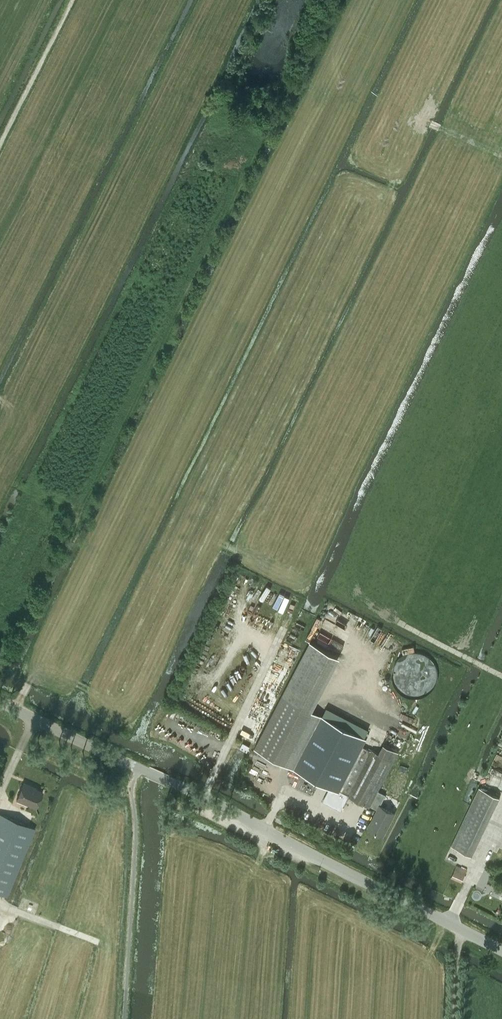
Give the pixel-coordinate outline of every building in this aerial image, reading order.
[(276,604),(283,607),(290,593),(283,590),(276,604)] [(347,625),(349,618),(342,616),(340,623),(347,625)] [(386,640),(389,631),(375,628),(374,634),(381,636),(380,639),(386,640)] [(283,694),(255,747),(281,761),(294,768),(330,787),(323,801),(341,810),(348,796),(369,807),(370,805),(378,791),(394,760),(398,752),(383,744),(379,753),(372,749),(372,751),(362,746),(366,738),(365,737),(321,714),(309,708),(337,655),(310,641),(284,692),(283,694)] [(36,807),(43,791),(31,786),(31,785),(24,782),(16,799),(36,807)] [(451,846),(472,855),(500,797),(479,787),(451,846)] [(375,816),(370,828),(383,835),(395,813),(380,805),(386,795),(378,791),(370,805),(378,809),(374,816),(375,816)] [(35,828),(0,814),(0,893),(7,896),(35,828)] [(462,882),(467,870),(457,865),(451,877),(462,882)]
